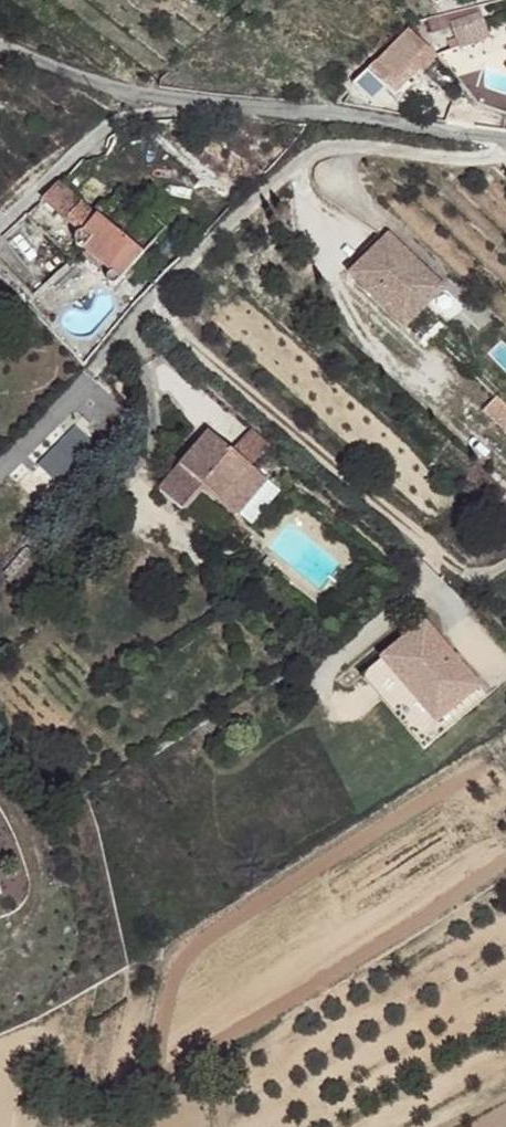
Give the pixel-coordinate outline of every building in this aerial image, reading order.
[(479,13),(447,21),(454,45),(465,42),(461,25),(481,20),(479,13)] [(481,20),(461,25),(465,42),(485,36),(481,20)] [(405,27),(369,68),(384,82),(393,74),(395,77),(425,44),(405,27)] [(369,68),(350,90),(370,95),(384,82),(369,68)] [(64,178),(48,192),(71,212),(85,197),(64,178)] [(100,209),(85,197),(71,212),(85,224),(89,224),(100,209)] [(107,258),(128,232),(100,209),(89,224),(84,225),(81,227),(79,231),(78,235),(83,241),(86,242),(89,243),(107,258)] [(393,225),(356,267),(428,332),(466,291),(393,225)] [(128,232),(107,258),(120,269),(124,266),(127,266),(145,246),(128,232)] [(124,266),(120,269),(118,273),(119,276),(120,280),(124,282),(128,282),(132,280),(134,276),(133,271),(127,266),(124,266)] [(10,288),(0,276),(0,296),(10,288)] [(74,425),(36,461),(53,480),(92,443),(74,425)] [(214,432),(186,463),(245,510),(270,481),(214,432)] [(186,463),(164,490),(186,509),(206,487),(240,516),(245,510),(186,463)] [(206,487),(186,509),(220,540),(240,516),(206,487)] [(423,619),(359,673),(423,747),(488,693),(423,619)]
